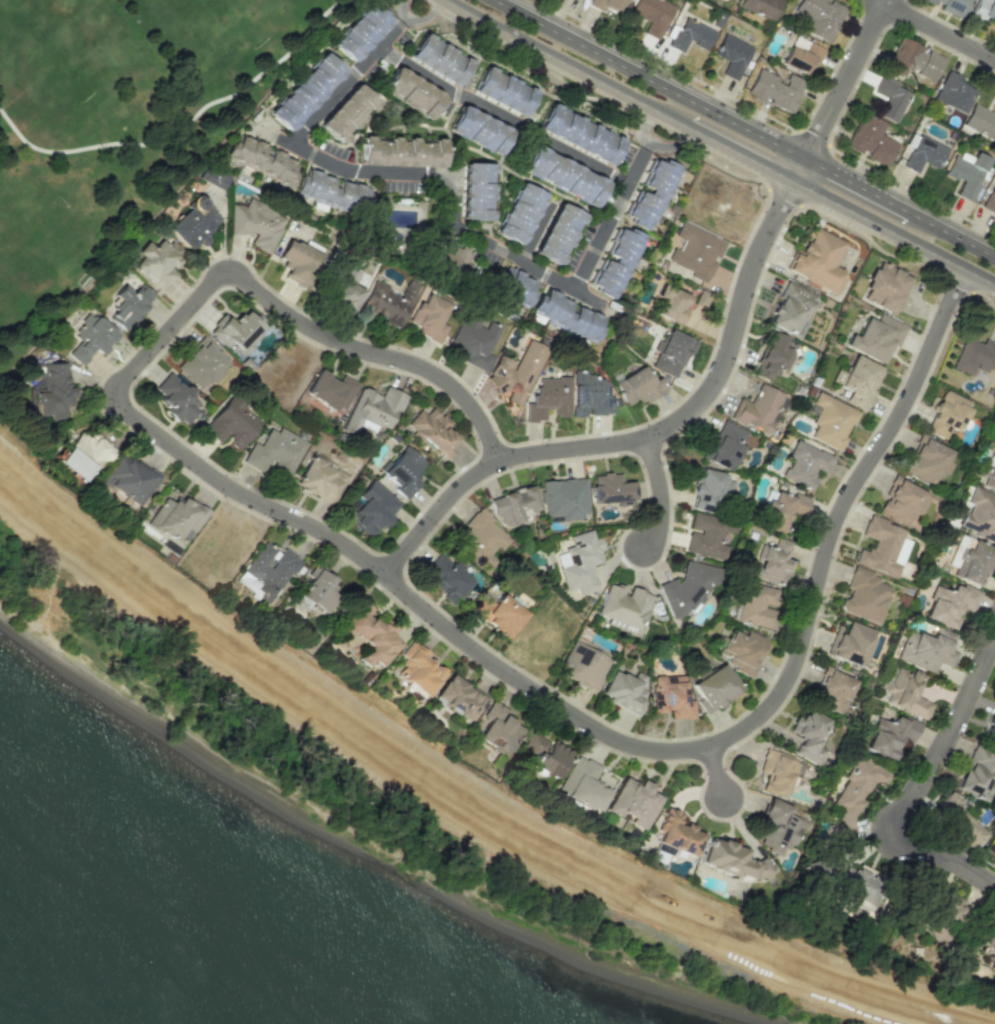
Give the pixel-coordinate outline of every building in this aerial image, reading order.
[(626,0),(590,0),(587,6),(602,11),(603,8),(620,15),(626,0)] [(663,0),(634,0),(629,12),(648,20),(643,34),(659,40),(673,4),(663,0)] [(843,8),(824,0),(798,0),(792,15),(803,20),(799,30),(829,42),(843,8)] [(937,6),(936,9),(960,18),(968,0),(922,0),(937,6)] [(970,15),(982,21),(984,16),(994,21),(994,0),(977,0),(970,15)] [(389,22),(368,2),(329,43),(350,63),(389,22)] [(669,47),(683,53),(687,43),(706,51),(715,30),(682,17),(669,47)] [(721,74),(737,81),(752,47),(723,33),(713,55),(727,61),(721,74)] [(406,60),(457,85),(470,59),(419,34),(406,60)] [(781,65),(805,74),(810,61),(818,64),(824,48),(792,36),(781,65)] [(945,57),(928,50),(900,38),(886,69),(904,77),(908,69),(934,81),(945,57)] [(287,133),(344,71),(322,51),(266,113),(287,133)] [(534,89),(482,66),(470,93),(521,117),(534,89)] [(392,67),(379,93),(430,119),(443,92),(392,67)] [(792,113),(805,81),(789,74),(786,81),(757,69),(747,94),(792,113)] [(962,114),(975,86),(946,73),(933,100),(962,114)] [(896,124),(911,91),(880,77),(874,90),(888,97),(879,116),(896,124)] [(316,123),(338,144),(377,103),(355,82),(316,123)] [(994,141),(994,106),(992,112),(973,103),(962,125),(994,141)] [(609,164),(621,138),(546,104),(534,130),(609,164)] [(446,133),(498,155),(509,127),(457,105),(446,133)] [(887,165),(897,142),(881,135),(886,123),(861,112),(846,148),(887,165)] [(922,162),(937,169),(947,148),(917,134),(902,167),(917,174),(922,162)] [(221,163),(239,170),(240,167),(289,187),(300,161),(240,136),(237,143),(231,141),(221,163)] [(442,139),(360,136),(359,165),(441,167),(442,139)] [(606,179),(531,146),(519,173),(594,206),(606,179)] [(945,174),(961,180),(956,195),(972,201),(980,179),(986,181),(991,168),(986,166),(989,158),(973,152),(971,158),(953,151),(945,174)] [(648,231),(680,168),(663,159),(661,163),(653,159),(640,184),(648,188),(645,194),(637,190),(623,218),(648,231)] [(491,164),(462,163),(460,219),(489,220),(491,164)] [(229,176),(202,165),(196,179),(223,189),(229,176)] [(980,208),(994,214),(994,213),(994,177),(980,208)] [(519,245),(543,194),(516,181),(492,233),(519,245)] [(229,235),(252,236),(248,244),(269,254),(283,224),(283,216),(248,199),(244,207),(239,204),(231,203),(229,235)] [(582,213),(555,201),(532,254),(559,266),(582,213)] [(166,227),(187,251),(196,242),(200,246),(208,239),(203,234),(219,219),(207,206),(197,216),(188,207),(166,227)] [(725,241),(681,222),(675,236),(682,239),(677,249),(670,246),(661,266),(674,272),(677,266),(688,271),(687,274),(706,283),(716,260),(717,260),(725,241)] [(641,234),(627,228),(626,231),(616,227),(605,257),(601,255),(589,288),(616,299),(641,234)] [(844,242),(811,227),(800,251),(794,248),(784,270),(835,294),(845,273),(833,267),(844,242)] [(132,266),(161,292),(177,275),(171,270),(185,255),(170,241),(165,245),(158,239),(152,247),(145,241),(135,252),(140,257),(132,266)] [(275,263),(287,268),(283,279),(307,288),(321,253),(284,239),(275,263)] [(861,300),(896,313),(910,275),(875,262),(861,300)] [(523,308),(537,284),(506,265),(492,290),(523,308)] [(354,310),(362,288),(335,279),(327,301),(354,310)] [(399,328),(419,285),(406,280),(399,297),(385,291),(387,285),(373,279),(359,310),(399,328)] [(816,295),(786,281),(766,322),(796,337),(816,295)] [(106,317),(125,333),(155,296),(139,283),(131,292),(122,284),(113,295),(119,300),(106,317)] [(681,325),(688,310),(682,308),(688,296),(663,284),(651,311),(681,325)] [(593,343),(604,318),(575,305),(571,314),(566,311),(571,301),(545,289),(542,296),(538,294),(529,313),(593,343)] [(709,292),(698,290),(694,305),(706,308),(709,292)] [(440,343),(447,324),(440,321),(448,303),(420,292),(406,329),(440,343)] [(265,329),(244,309),(232,322),(223,314),(207,331),(225,348),(229,343),(241,354),(265,329)] [(485,372),(492,356),(487,354),(499,326),(487,321),(484,328),(477,325),(481,317),(464,309),(447,347),(465,355),(462,362),(485,372)] [(68,354),(81,365),(94,349),(101,354),(118,333),(95,314),(92,318),(86,313),(70,333),(79,341),(68,354)] [(857,337),(849,333),(843,346),(882,363),(890,344),(897,347),(907,325),(879,313),(875,321),(866,317),(857,337)] [(678,379),(693,339),(665,329),(656,351),(657,351),(650,368),(678,379)] [(974,367),(990,373),(994,359),(994,341),(984,337),(982,343),(962,337),(951,368),(971,375),(974,367)] [(199,390),(227,362),(203,339),(176,368),(199,390)] [(516,363),(497,354),(483,384),(507,395),(505,401),(519,407),(546,348),(526,339),(516,363)] [(866,410),(874,389),(872,388),(881,367),(852,355),(844,373),(836,369),(830,382),(849,390),(844,401),(866,410)] [(71,360),(43,360),(43,374),(31,374),(30,415),(51,415),(51,420),(64,420),(64,410),(70,410),(71,360)] [(624,405),(638,397),(642,404),(665,392),(657,377),(651,381),(643,366),(612,382),(624,405)] [(341,414),(358,383),(340,374),(337,379),(318,369),(304,393),(341,414)] [(613,414),(613,396),(605,396),(605,378),(592,379),(592,371),(571,372),(572,416),(586,416),(586,415),(613,414)] [(185,426),(198,410),(195,407),(201,399),(167,372),(154,389),(163,395),(156,403),(185,426)] [(569,417),(569,378),(529,378),(529,420),(544,421),(544,409),(554,409),(554,417),(569,417)] [(768,435),(786,396),(758,383),(750,402),(738,397),(729,418),(768,435)] [(404,394),(384,387),(381,396),(358,387),(341,431),(354,435),(358,425),(373,431),(375,425),(390,431),(404,394)] [(925,430),(945,439),(950,428),(958,432),(971,402),(942,390),(925,430)] [(858,411),(816,392),(811,403),(819,406),(811,423),(815,425),(809,437),(838,451),(850,425),(852,426),(858,411)] [(240,448),(262,420),(229,394),(201,430),(219,444),(225,436),(240,448)] [(446,456),(458,438),(445,429),(450,421),(423,403),(405,429),(446,456)] [(749,433),(721,419),(702,458),(730,472),(749,433)] [(241,462),(264,474),(267,468),(288,478),(306,441),(278,427),(276,433),(268,429),(259,446),(251,442),(241,462)] [(100,457),(106,463),(116,450),(93,431),(88,437),(80,431),(67,448),(92,467),(100,457)] [(903,474),(935,484),(938,473),(943,474),(951,447),(918,437),(911,459),(907,458),(903,474)] [(832,456),(794,439),(787,457),(789,458),(781,477),(808,490),(817,470),(825,473),(832,456)] [(425,464),(404,444),(378,473),(394,487),(392,489),(404,499),(419,483),(412,478),(425,464)] [(141,507),(160,478),(122,453),(103,481),(141,507)] [(334,503),(347,475),(307,457),(293,486),(318,498),(319,496),(334,503)] [(994,468),(986,465),(978,485),(994,491),(994,467),(994,468)] [(688,508),(708,512),(711,498),(728,502),(733,481),(725,480),(726,474),(696,468),(688,508)] [(633,481),(620,482),(620,473),(591,475),(593,503),(616,501),(617,506),(635,504),(633,481)] [(543,517),(560,516),(560,520),(588,519),(585,478),(541,481),(543,517)] [(930,493),(892,478),(878,513),(906,525),(911,513),(920,517),(930,493)] [(361,500),(346,519),(369,537),(378,526),(380,528),(400,504),(369,480),(356,496),(361,500)] [(538,510),(531,485),(490,497),(499,528),(523,521),(521,515),(538,510)] [(973,487),(966,502),(968,503),(959,525),(974,531),(972,535),(994,545),(994,496),(973,487)] [(207,511),(171,488),(149,523),(185,545),(207,511)] [(808,498),(792,493),(791,497),(770,491),(760,526),(782,533),(788,513),(802,518),(808,498)] [(487,571),(496,560),(489,555),(495,546),(501,550),(511,536),(475,509),(450,544),(487,571)] [(684,551),(723,560),(726,546),(719,544),(722,531),(733,534),(736,523),(692,512),(688,530),(689,530),(684,551)] [(896,578),(909,541),(901,538),(904,528),(868,516),(861,535),(872,540),(868,552),(858,548),(853,563),(896,578)] [(597,590),(591,566),(601,563),(598,551),(602,550),(599,537),(593,538),(591,530),(568,535),(572,549),(555,553),(564,591),(577,588),(578,595),(597,590)] [(782,585),(789,560),(786,559),(792,541),(776,537),(773,548),(760,544),(754,562),(751,561),(747,574),(782,585)] [(271,601),(301,560),(283,547),(280,552),(264,541),(243,571),(259,583),(255,589),(271,601)] [(430,587),(455,603),(472,578),(437,555),(427,570),(437,576),(430,587)] [(671,619),(701,607),(706,587),(718,582),(721,568),(684,561),(678,590),(674,579),(658,585),(671,619)] [(333,579),(316,567),(296,593),(325,614),(338,597),(326,588),(333,579)] [(879,624),(891,587),(877,582),(879,575),(852,567),(846,587),(847,588),(840,611),(879,624)] [(778,587),(745,581),(737,622),(773,629),(776,609),(774,608),(778,587)] [(597,615),(608,618),(606,625),(640,636),(652,595),(628,587),(627,589),(607,582),(597,615)] [(979,592),(952,582),(949,591),(934,585),(922,617),(952,629),(960,607),(972,611),(979,592)] [(507,639),(526,613),(501,595),(493,605),(480,596),(469,612),(507,639)] [(401,644),(392,635),(393,634),(370,611),(372,609),(365,601),(338,629),(347,639),(354,632),(369,648),(359,658),(368,667),(374,661),(379,666),(401,644)] [(827,655),(863,666),(874,629),(847,621),(845,628),(836,625),(827,655)] [(895,659),(932,673),(936,663),(950,668),(956,652),(948,649),(954,634),(934,626),(929,638),(907,629),(895,659)] [(752,676),(768,640),(746,630),(744,636),(730,630),(721,651),(730,655),(726,665),(752,676)] [(597,680),(608,657),(572,639),(555,672),(594,692),(600,682),(597,680)] [(426,697),(445,673),(427,658),(430,655),(411,640),(400,655),(407,660),(396,674),(426,697)] [(741,693),(725,663),(689,682),(705,712),(741,693)] [(885,702),(925,720),(932,704),(914,696),(922,677),(894,664),(882,690),(888,694),(885,702)] [(639,714),(644,702),(641,701),(646,690),(640,688),(645,676),(622,667),(620,674),(610,670),(599,698),(639,714)] [(854,679),(823,668),(811,704),(841,714),(854,679)] [(473,723),(489,697),(448,673),(433,700),(473,723)] [(694,718),(694,700),(685,700),(685,675),(652,676),(653,713),(670,712),(670,719),(694,718)] [(994,700),(982,740),(994,744),(994,701),(994,700)] [(522,727),(504,718),(508,709),(492,701),(473,737),(508,755),(522,727)] [(827,718),(806,709),(803,718),(795,715),(789,731),(800,736),(793,754),(819,765),(825,749),(816,745),(827,718)] [(865,749),(893,759),(900,739),(912,743),(919,724),(893,714),(890,723),(876,717),(865,749)] [(557,780),(572,753),(532,731),(523,749),(530,753),(524,763),(557,780)] [(972,744),(962,769),(963,769),(955,789),(982,799),(994,766),(994,753),(972,744)] [(786,798),(788,787),(796,789),(803,760),(764,751),(759,771),(764,772),(760,791),(786,798)] [(890,774),(856,754),(842,777),(846,780),(831,805),(841,811),(832,825),(842,831),(837,839),(852,849),(858,839),(851,835),(858,824),(851,820),(873,783),(882,788),(890,774)] [(558,793),(600,814),(618,777),(601,769),(602,768),(577,755),(558,793)] [(606,811),(644,830),(660,797),(647,791),(650,785),(638,780),(636,784),(622,777),(606,811)] [(974,849),(988,834),(945,794),(936,804),(946,813),(940,818),(974,849)] [(791,807),(772,799),(754,841),(768,847),(767,850),(787,859),(802,821),(788,815),(791,807)] [(656,831),(660,832),(657,842),(695,856),(704,830),(682,822),(685,814),(665,807),(656,831)] [(700,864),(768,883),(773,867),(765,865),(765,862),(745,856),(748,848),(708,837),(700,864)] [(879,873),(857,866),(856,870),(850,868),(836,910),(864,919),(879,873)] [(956,924),(965,902),(943,893),(933,915),(956,924)] [(987,922),(978,951),(989,954),(985,968),(994,971),(994,925),(987,922)]
